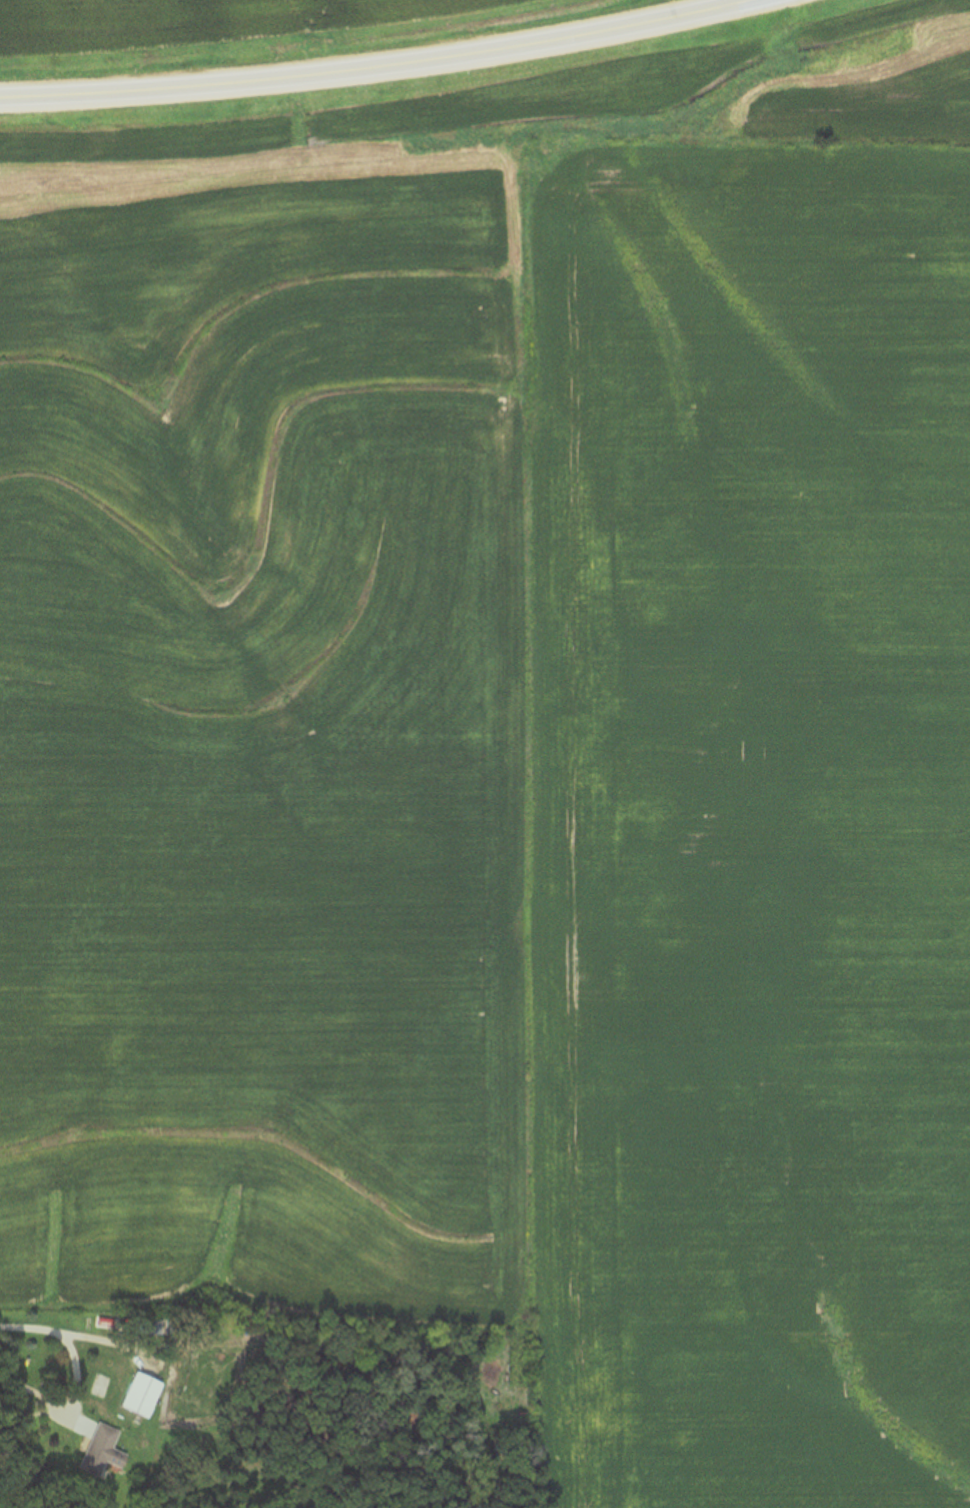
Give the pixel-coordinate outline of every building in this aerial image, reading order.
[(169,1384),(140,1373),(126,1409),(155,1420),(169,1384)] [(82,1471),(104,1479),(110,1465),(125,1471),(131,1456),(116,1450),(123,1432),(100,1423),(82,1471)]
